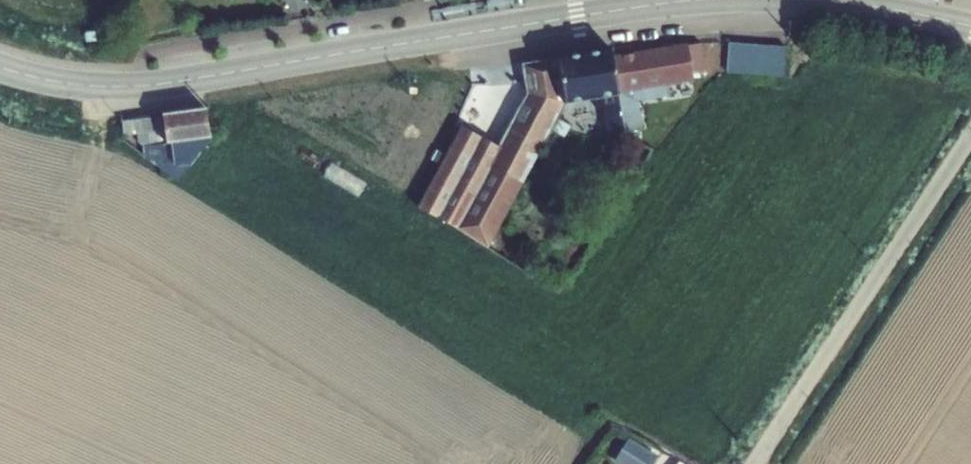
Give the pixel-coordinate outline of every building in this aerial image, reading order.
[(619,55),(631,128),(648,125),(644,98),(676,93),(674,80),(698,76),(693,43),(619,55)] [(795,50),(739,44),(736,74),(792,79),(795,50)] [(618,47),(557,59),(564,108),(613,100),(617,123),(618,136),(632,134),(631,128),(619,55),(618,47)] [(421,207),(455,225),(488,246),(533,165),(545,142),(557,122),(564,108),(557,59),(520,65),(526,99),(498,148),(463,130),(421,207)] [(176,182),(214,135),(211,111),(125,124),(128,141),(139,141),(139,152),(146,152),(147,160),(176,182)] [(545,142),(555,147),(559,149),(570,128),(557,122),(545,142)] [(533,165),(542,171),(555,147),(545,142),(533,165)] [(651,454),(629,440),(615,461),(620,463),(645,463),(651,454)] [(651,454),(645,463),(653,463),(657,458),(651,454)]
